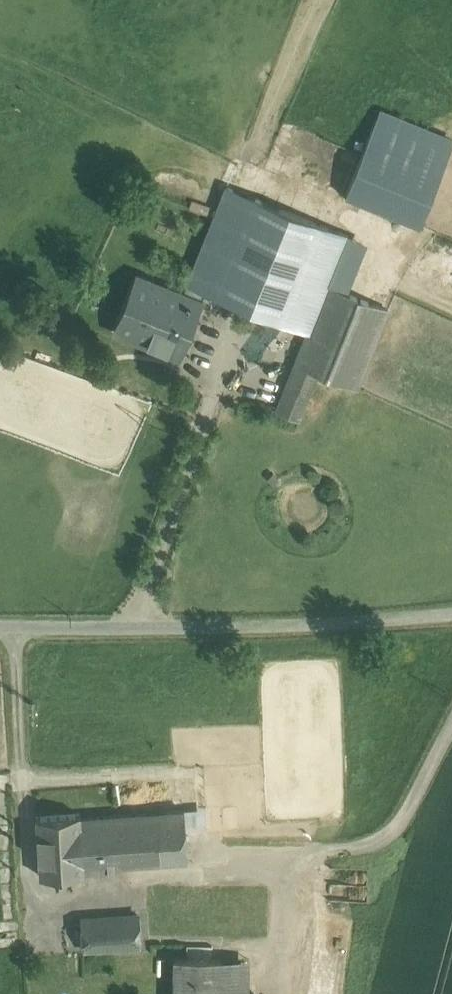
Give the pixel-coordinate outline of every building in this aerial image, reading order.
[(379,111),(346,194),(421,224),(451,147),(451,140),(379,111)] [(348,234),(226,185),(187,282),(204,289),(308,330),(310,331),(328,284),(348,234)] [(183,292),(137,274),(115,329),(179,355),(201,300),(200,299),(204,289),(187,282),(183,292)] [(388,308),(328,284),(310,331),(308,330),(296,361),(319,370),(357,385),(388,308)] [(319,370),(296,361),(278,407),(300,416),(319,370)] [(184,809),(80,817),(84,871),(114,869),(114,864),(187,859),(184,809)] [(79,812),(36,815),(40,874),(84,871),(80,817),(79,812)] [(137,913),(102,916),(104,947),(140,944),(137,913)] [(102,916),(82,917),(84,948),(104,947),(102,916)] [(175,956),(174,993),(249,993),(250,957),(175,956)]
